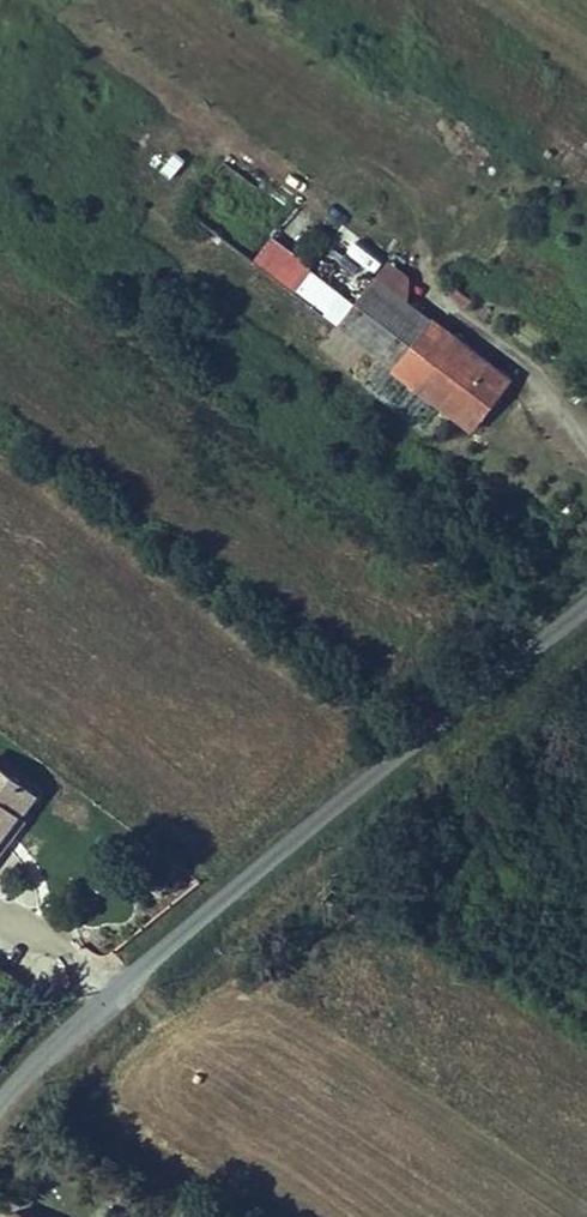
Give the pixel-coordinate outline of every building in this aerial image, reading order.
[(408,274),(387,259),(375,276),(264,192),(225,240),(394,369),(396,367),(418,385),(417,387),(449,411),(472,428),(510,379),(396,292),(408,274)] [(0,762),(0,828),(15,808),(20,811),(36,789),(0,762)] [(15,808),(0,828),(0,832),(3,835),(0,838),(0,846),(24,814),(20,811),(15,808)] [(17,1204),(9,1216),(38,1216),(17,1204)]
